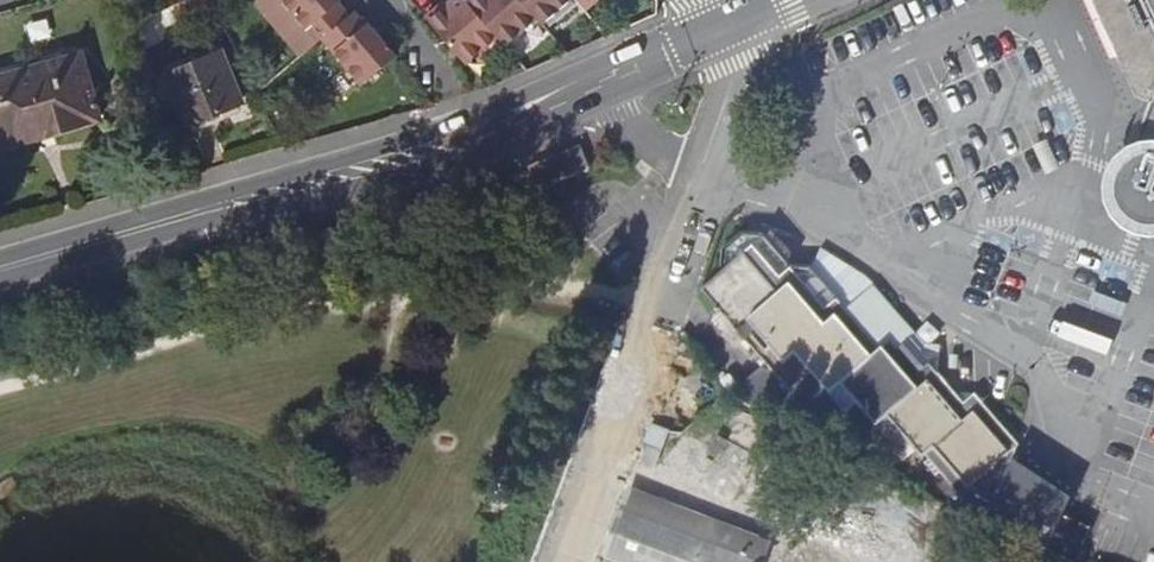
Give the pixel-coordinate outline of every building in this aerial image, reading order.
[(182,18),(209,4),(207,0),(182,0),(175,4),(182,18)] [(322,37),(349,14),(338,1),(338,0),(283,0),(317,41),(322,37)] [(452,2),(454,5),(448,9),(443,3),(430,15),(469,62),(500,36),(470,0),(454,0),(452,2)] [(508,45),(540,18),(525,0),(470,0),(500,36),(508,45)] [(540,18),(545,23),(572,0),(525,0),(540,18)] [(1136,96),(1150,101),(1132,153),(1123,161),(1113,185),(1114,191),(1115,197),(1117,203),(1119,207),(1121,211),(1125,214),(1128,217),(1151,226),(1153,226),(1153,0),(1092,0),(1136,96)] [(353,10),(349,14),(322,37),(362,84),(396,55),(367,21),(364,23),(353,10)] [(167,72),(188,122),(240,101),(218,50),(167,72)] [(99,117),(80,52),(0,76),(0,146),(99,117)] [(580,147),(552,158),(527,169),(545,190),(576,175),(589,169),(580,147)] [(962,481),(966,488),(1002,506),(1024,448),(1018,441),(997,416),(980,397),(958,394),(942,376),(942,356),(923,353),(912,341),(902,350),(894,341),(885,341),(875,341),(824,281),(814,270),(803,270),(793,270),(765,237),(745,235),(726,250),(726,271),(703,290),(791,392),(812,373),(832,397),(842,388),(875,426),(887,417),(922,458),(926,456),(954,487),(962,481)] [(774,533),(628,486),(605,559),(613,561),(765,561),(774,533)] [(850,549),(862,505),(846,501),(839,525),(840,525),(835,544),(850,549)] [(849,551),(873,561),(943,561),(951,543),(869,506),(849,551)]
